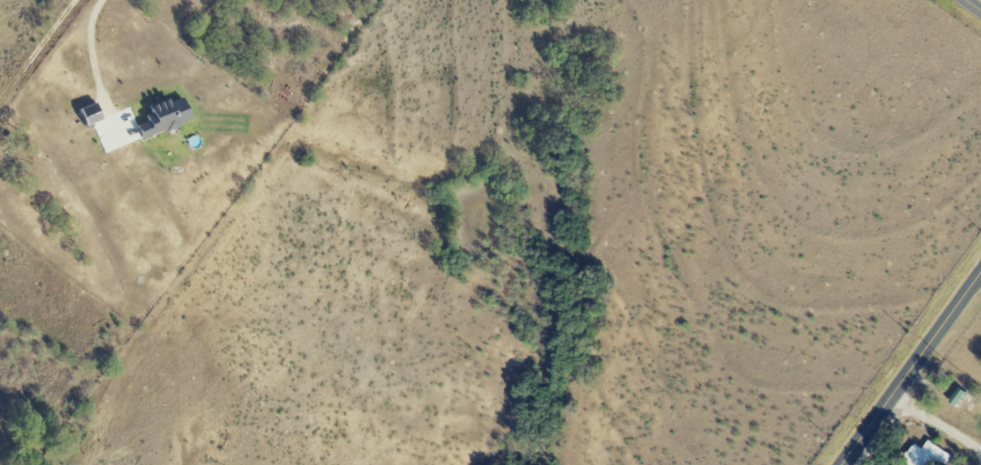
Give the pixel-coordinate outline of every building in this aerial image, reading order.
[(139,125),(143,138),(195,121),(186,96),(147,109),(151,121),(139,125)] [(104,121),(100,103),(83,107),(88,125),(104,121)] [(902,460),(909,464),(928,464),(932,459),(941,464),(945,464),(951,456),(926,441),(921,449),(912,443),(902,460)]
